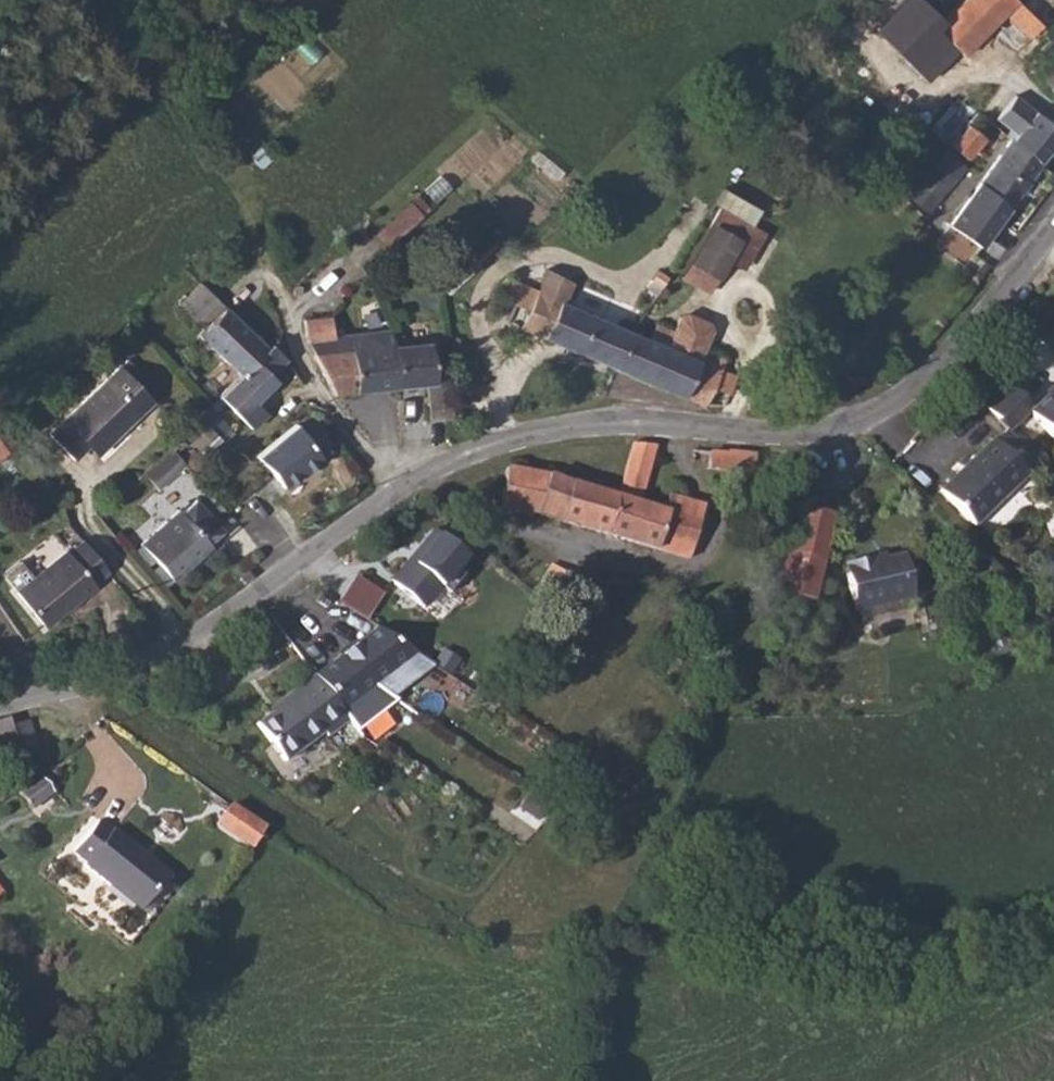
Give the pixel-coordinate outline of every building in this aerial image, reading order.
[(914,0),(857,0),(832,27),(900,93),(918,76),(880,37),(914,0)] [(918,76),(950,44),(959,52),(992,19),(1017,43),(1027,33),(1031,37),(1036,33),(1032,28),(1040,19),(1021,0),(956,0),(938,18),(933,14),(919,0),(914,0),(880,37),(918,76)] [(957,144),(972,124),(982,111),(962,96),(938,131),(957,144)] [(1037,167),(1053,140),(1053,132),(1040,121),(1009,97),(991,122),(1007,133),(1003,139),(1006,143),(1037,167)] [(957,144),(973,157),(988,137),(972,124),(957,144)] [(1006,143),(959,209),(985,231),(1037,167),(1006,143)] [(909,200),(932,214),(965,161),(942,147),(909,200)] [(681,255),(732,285),(762,238),(742,227),(753,209),(720,189),(681,255)] [(189,300),(212,281),(196,265),(175,287),(189,300)] [(189,300),(202,312),(222,290),(212,281),(189,300)] [(568,356),(585,319),(507,285),(497,305),(505,310),(499,326),(568,356)] [(241,366),(271,336),(226,293),(197,322),(241,366)] [(605,372),(695,411),(714,415),(728,383),(713,376),(717,366),(694,356),(699,345),(704,336),(702,329),(680,318),(673,321),(668,331),(665,336),(646,328),(643,334),(638,343),(624,337),(605,372)] [(303,339),(329,393),(394,389),(391,346),(390,332),(330,336),(329,319),(301,321),(303,339)] [(568,356),(603,372),(605,372),(624,337),(585,319),(568,356)] [(1032,363),(1052,347),(1035,327),(1016,343),(1032,363)] [(214,395),(222,403),(232,393),(259,418),(273,403),(262,392),(283,370),(277,364),(293,349),(275,333),(271,336),(241,366),(215,394),(214,395)] [(391,346),(394,389),(422,387),(424,423),(448,421),(448,407),(448,372),(433,373),(431,344),(391,346)] [(44,420),(68,445),(82,433),(86,437),(116,410),(121,416),(152,387),(119,353),(44,420)] [(1025,416),(1023,418),(1053,450),(1053,388),(1025,416)] [(1014,404),(1002,391),(983,410),(995,423),(1014,404)] [(189,420),(212,445),(239,420),(222,403),(214,395),(189,420)] [(1025,416),(1014,404),(995,423),(1005,433),(1006,435),(1023,418),(1025,416)] [(178,430),(185,436),(190,431),(185,425),(178,430)] [(326,464),(300,428),(261,456),(288,492),(326,464)] [(994,443),(1021,473),(1033,462),(1006,435),(1005,433),(994,443)] [(147,461),(161,477),(194,449),(177,435),(147,461)] [(966,468),(997,501),(1024,476),(1021,473),(994,443),(991,441),(971,459),(974,461),(966,468)] [(626,448),(613,498),(539,476),(501,470),(494,512),(534,517),(683,563),(698,508),(661,498),(656,513),(635,507),(650,451),(626,448)] [(703,456),(703,473),(750,476),(751,460),(703,456)] [(956,473),(938,490),(970,525),(997,501),(966,468),(958,475),(956,473)] [(169,582),(183,569),(179,555),(176,543),(209,516),(194,497),(176,511),(174,508),(135,540),(169,582)] [(771,597),(806,606),(828,519),(792,511),(771,597)] [(183,569),(225,536),(209,516),(176,543),(179,555),(183,569)] [(83,530),(76,537),(73,534),(25,575),(55,610),(104,570),(101,566),(116,552),(92,523),(83,530)] [(435,527),(395,579),(433,608),(472,556),(435,527)] [(834,570),(846,618),(904,603),(892,561),(863,570),(860,562),(834,570)] [(341,601),(368,617),(385,592),(358,575),(341,601)] [(694,610),(695,612),(702,614),(704,612),(706,610),(705,607),(704,605),(696,604),(695,606),(694,610)] [(714,617),(715,622),(717,626),(722,628),(727,627),(731,623),(732,618),(731,614),(720,609),(718,611),(715,614),(714,617)] [(373,625),(308,675),(355,732),(393,698),(430,664),(373,625)] [(250,728),(278,762),(318,732),(322,737),(344,721),(308,675),(277,700),(281,704),(250,728)] [(20,749),(29,775),(43,764),(38,751),(31,713),(18,715),(14,709),(0,712),(0,753),(20,749)] [(20,794),(35,807),(50,792),(36,779),(20,794)] [(215,824),(251,847),(264,827),(228,803),(215,824)] [(104,877),(131,840),(111,824),(109,827),(97,816),(72,847),(84,857),(82,860),(104,877)] [(104,877),(140,907),(169,871),(131,840),(104,877)] [(119,902),(103,915),(122,938),(138,925),(119,902)]
